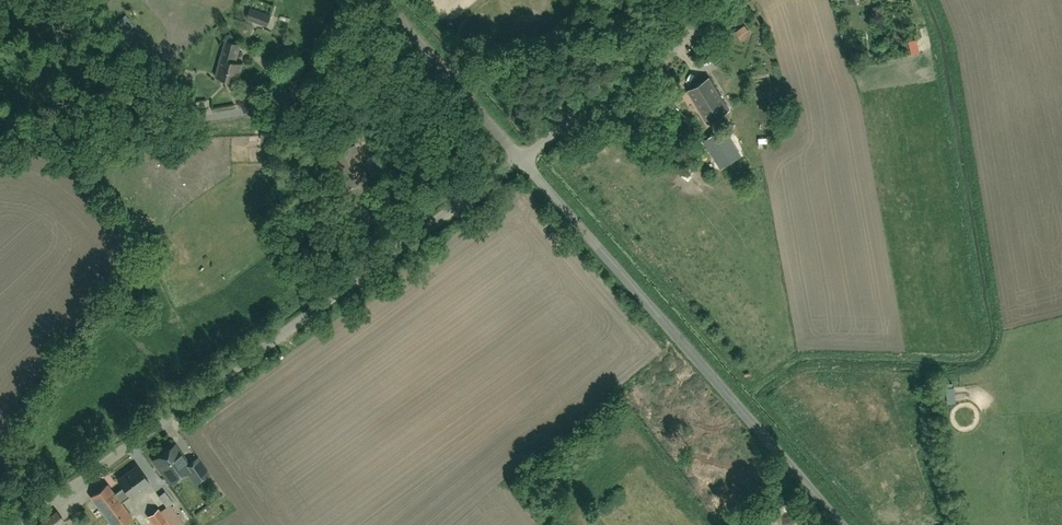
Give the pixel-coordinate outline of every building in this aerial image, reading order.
[(271,14),(251,8),(248,18),(268,23),(271,14)] [(745,24),(736,30),(741,39),(750,33),(745,24)] [(920,39),(911,41),(914,52),(923,50),(920,39)] [(221,55),(239,60),(243,44),(225,40),(221,55)] [(239,60),(221,55),(216,76),(237,81),(242,60),(239,60)] [(716,77),(687,96),(706,125),(735,106),(716,77)] [(680,109),(669,97),(662,103),(673,115),(680,109)] [(736,143),(727,127),(717,133),(726,149),(736,143)] [(715,137),(708,141),(720,161),(728,157),(715,137)] [(702,161),(695,157),(687,168),(694,173),(702,161)] [(958,386),(948,387),(949,402),(958,402),(958,386)] [(185,469),(170,446),(153,456),(174,487),(189,477),(195,486),(206,479),(195,462),(185,469)] [(141,465),(120,478),(132,498),(153,485),(141,465)] [(113,484),(95,497),(115,524),(125,524),(137,516),(113,484)] [(141,504),(156,524),(189,524),(174,505),(178,502),(169,489),(162,495),(170,506),(164,511),(153,495),(141,504)] [(39,524),(61,524),(66,522),(58,511),(39,524)]
